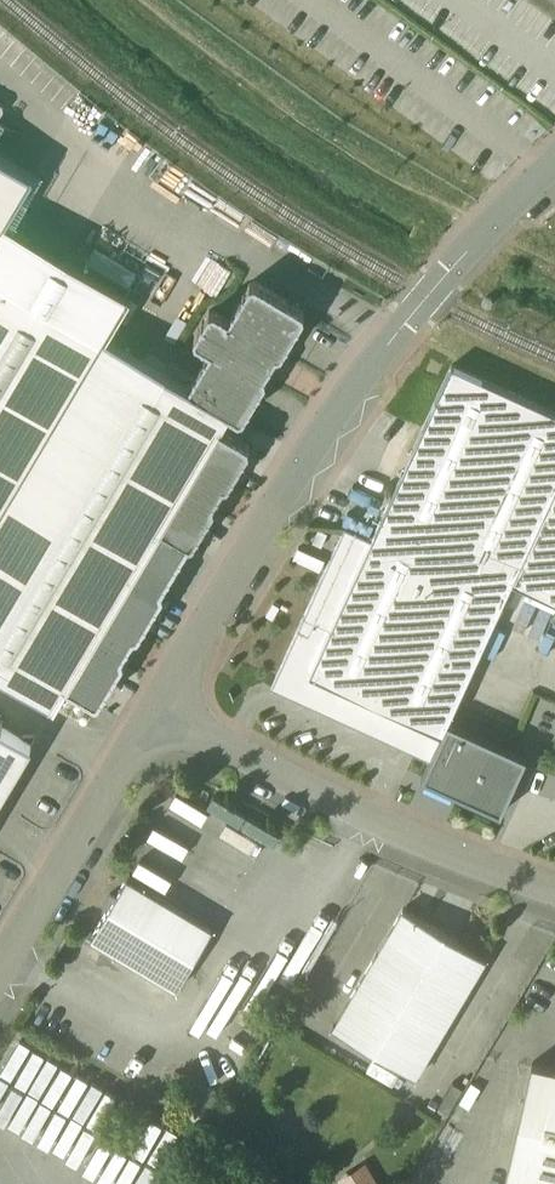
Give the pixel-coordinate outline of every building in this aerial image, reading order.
[(56,705),(67,685),(131,578),(157,533),(215,434),(237,397),(110,323),(134,282),(12,210),(33,174),(0,154),(0,673),(56,705)] [(259,263),(237,301),(219,290),(201,321),(218,331),(195,369),(247,399),(309,292),(259,263)] [(273,688),(431,761),(450,719),(513,582),(554,491),(554,412),(453,365),(372,540),(346,528),(273,688)] [(248,453),(215,434),(157,533),(189,551),(211,514),(205,511),(219,487),(225,491),(248,453)] [(513,582),(554,601),(554,491),(513,582)] [(131,578),(67,685),(99,704),(162,597),(131,578)] [(281,608),(274,604),(267,616),(273,620),(281,608)] [(450,719),(431,761),(422,779),(500,815),(528,756),(450,719)] [(32,745),(0,726),(0,799),(32,745)] [(213,930),(128,878),(92,938),(178,990),(213,930)] [(487,959),(404,909),(334,1028),(416,1077),(487,959)] [(535,1063),(507,1183),(554,1183),(554,1068),(535,1063)] [(344,1183),(386,1183),(366,1163),(343,1183),(344,1183)]
